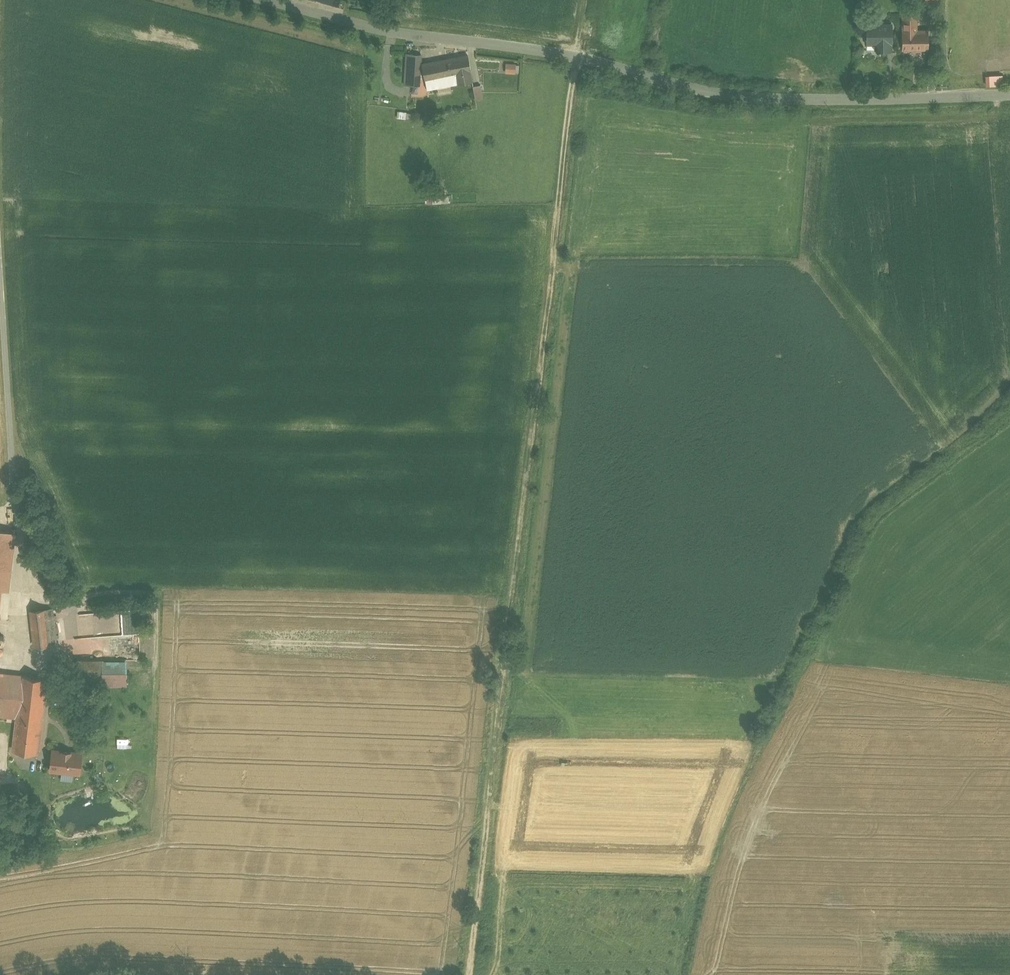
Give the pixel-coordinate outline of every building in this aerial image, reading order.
[(916,15),(902,15),(902,31),(916,30),(916,15)] [(892,25),(866,25),(866,43),(876,43),(878,50),(876,50),(877,52),(880,52),(880,51),(887,51),(887,42),(892,42),(892,25)] [(916,30),(902,31),(902,49),(927,48),(927,30),(916,30)] [(422,55),(407,53),(404,84),(419,85),(422,55)] [(468,55),(422,64),(427,89),(438,87),(439,94),(451,92),(450,85),(473,80),(468,55)] [(515,65),(507,64),(506,71),(515,72),(515,65)] [(1003,85),(1003,74),(987,74),(987,85),(1003,85)] [(481,85),(473,86),(475,99),(483,98),(481,85)] [(414,113),(398,111),(397,117),(413,119),(414,113)] [(0,530),(0,589),(1,589),(9,590),(15,532),(0,530)] [(53,608),(31,610),(35,645),(57,642),(53,608)] [(102,659),(78,659),(77,684),(101,684),(102,661),(102,659)] [(127,662),(102,661),(101,684),(127,685),(127,662)] [(18,716),(18,714),(34,716),(35,703),(42,704),(45,678),(0,673),(0,714),(18,716)] [(34,716),(18,714),(18,716),(14,750),(36,752),(42,704),(35,703),(34,716)] [(9,757),(0,749),(0,767),(9,757)] [(82,753),(70,752),(70,751),(63,750),(63,751),(53,750),(51,768),(63,770),(63,771),(74,772),(74,771),(80,772),(82,753)]
